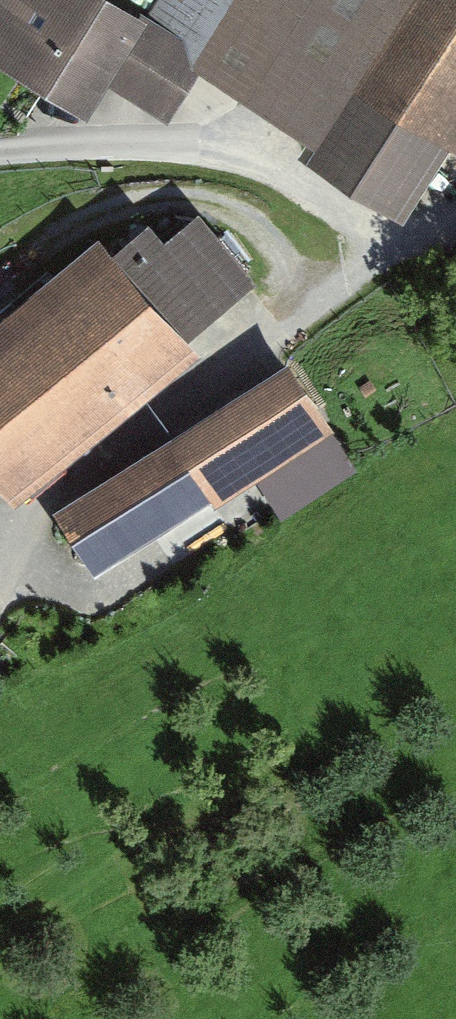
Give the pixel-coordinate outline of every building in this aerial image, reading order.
[(104,0),(0,0),(0,66),(83,119),(108,81),(178,125),(214,70),(133,19),(104,0)] [(455,136),(455,0),(146,0),(133,19),(214,70),(311,135),(299,153),(399,220),(455,136)] [(255,283),(200,218),(160,251),(143,231),(109,259),(99,248),(0,331),(0,495),(16,515),(248,321),(232,302),(255,283)] [(356,472),(290,371),(66,515),(105,575),(255,479),(282,520),(356,472)]
